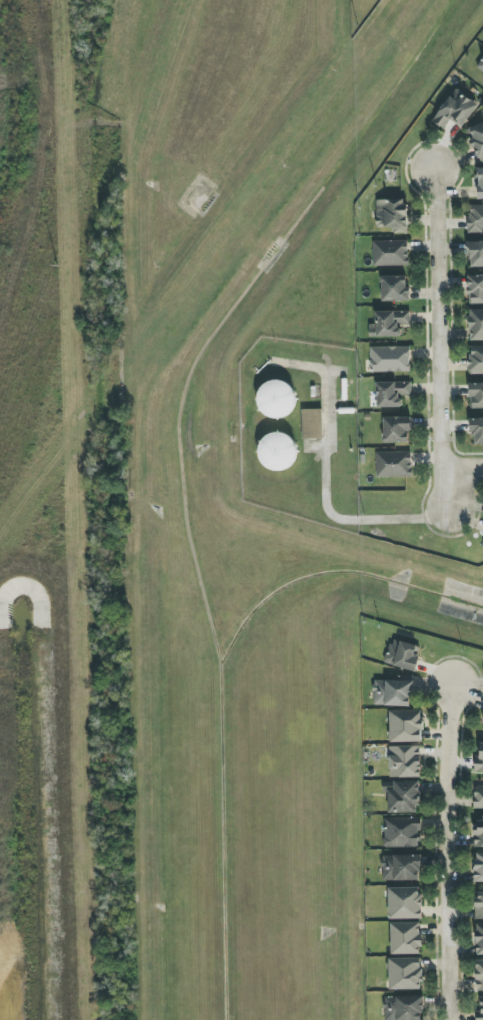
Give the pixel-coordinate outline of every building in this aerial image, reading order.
[(478,104),(455,89),(433,121),(444,129),(450,120),(462,128),(478,104)] [(473,138),(470,139),(480,164),(482,163),(482,123),(470,128),(473,138)] [(407,199),(376,200),(377,228),(393,227),(393,233),(408,233),(407,199)] [(468,231),(482,231),(482,205),(469,205),(468,231)] [(409,241),(373,241),(374,266),(409,266),(409,241)] [(469,242),(469,267),(482,267),(482,242),(469,242)] [(409,301),(408,276),(381,277),(382,302),(409,301)] [(482,304),(482,276),(468,276),(469,304),(482,304)] [(482,341),(482,310),(470,310),(471,341),(482,341)] [(410,311),(375,312),(375,324),(369,325),(370,337),(401,337),(401,325),(410,325),(410,311)] [(410,347),(371,347),(371,372),(410,372),(410,347)] [(470,373),(482,373),(482,347),(470,347),(470,373)] [(294,382),(259,383),(260,416),(295,415),(294,382)] [(402,408),(402,396),(411,396),(412,382),(378,382),(377,407),(402,408)] [(469,384),(469,398),(473,398),(474,409),(482,408),(482,384),(469,384)] [(322,409),(302,410),(303,439),(323,439),(322,409)] [(410,417),(383,418),(384,443),(411,442),(410,417)] [(475,436),(475,445),(482,445),(482,419),(470,419),(470,436),(475,436)] [(255,460),(287,475),(300,444),(269,430),(255,460)] [(376,453),(377,477),(413,477),(413,452),(376,453)] [(385,663),(413,671),(420,646),(391,639),(385,663)] [(374,705),(412,707),(412,681),(374,680),(374,705)] [(390,743),(423,742),(423,711),(390,711),(390,743)] [(475,772),(482,772),(482,744),(481,744),(480,757),(475,757),(475,772)] [(421,746),(389,747),(390,777),(421,777),(421,746)] [(420,813),(419,782),(394,782),(395,789),(388,789),(389,813),(420,813)] [(482,809),(482,787),(474,786),(474,809),(482,809)] [(420,817),(384,819),(385,848),(422,847),(420,817)] [(475,848),(482,848),(482,817),(475,817),(475,848)] [(482,882),(482,854),(475,854),(476,882),(482,882)] [(382,856),(383,881),(421,880),(421,855),(382,856)] [(422,887),(389,888),(389,920),(422,919),(422,887)] [(482,920),(482,895),(475,896),(475,920),(482,920)] [(392,955),(422,954),(421,923),(391,923),(392,955)] [(389,959),(390,990),(423,989),(422,958),(389,959)] [(423,996),(384,998),(385,1019),(423,1019),(423,996)]
